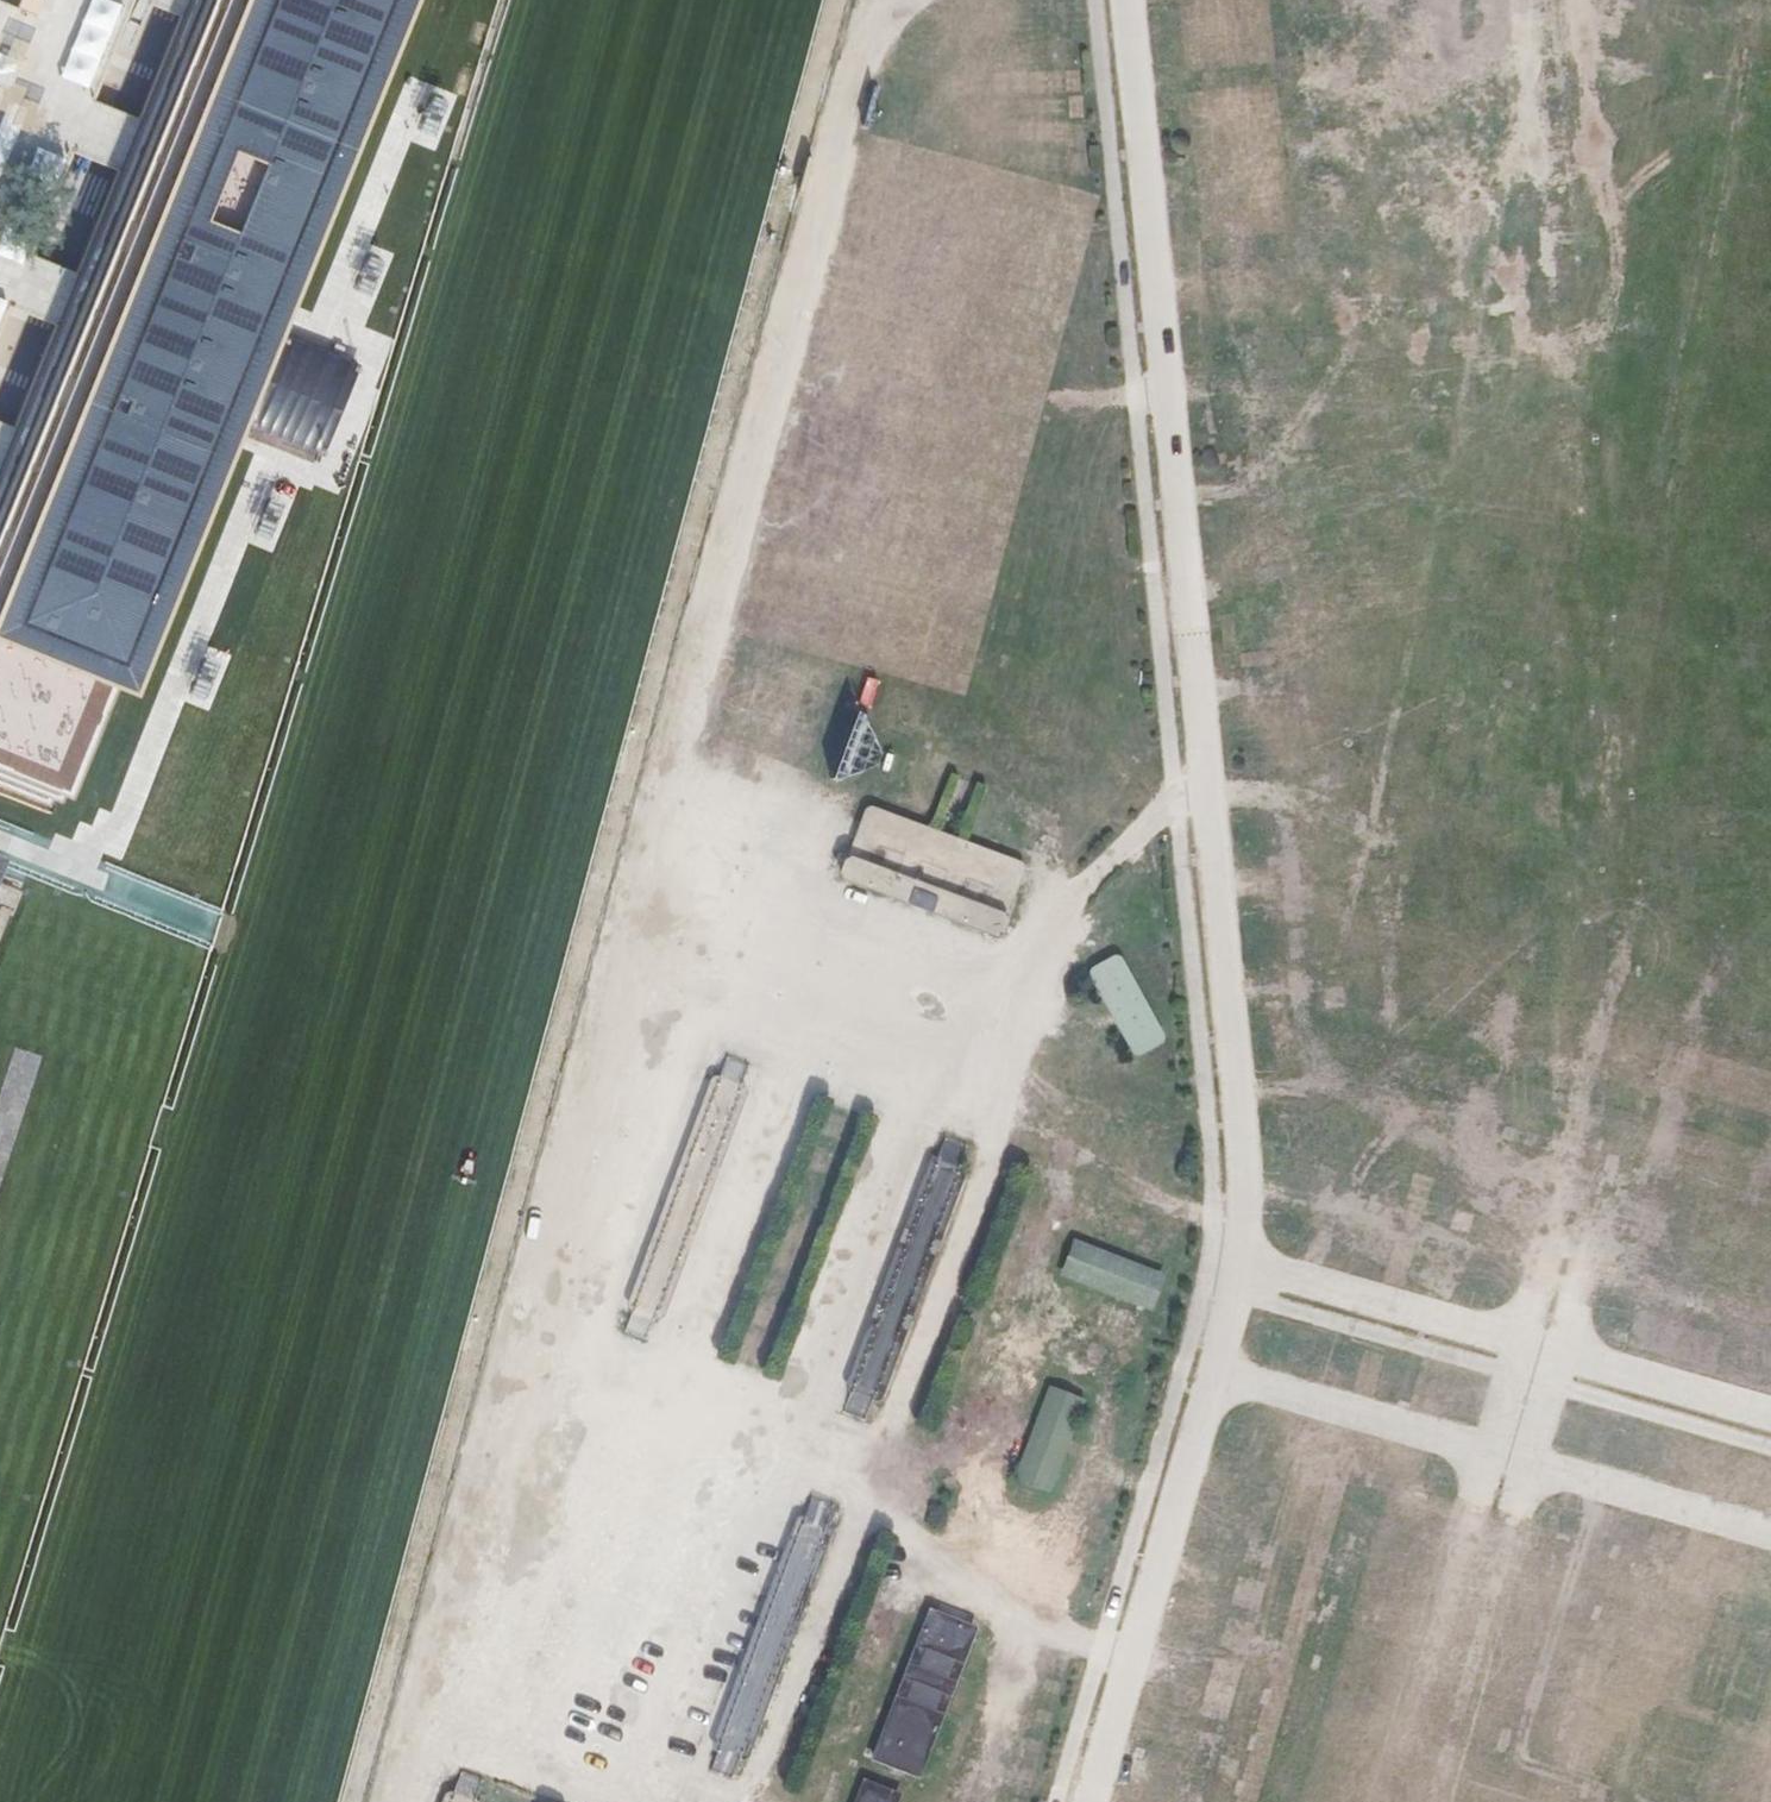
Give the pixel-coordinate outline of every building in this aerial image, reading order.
[(410,0),(187,0),(0,458),(0,776),(62,801),(115,666),(142,675),(410,0)] [(37,2),(32,14),(0,1),(0,329),(133,0),(32,0),(37,2)] [(1014,859),(874,805),(872,805),(867,805),(865,806),(861,809),(838,868),(838,872),(840,876),(842,877),(989,935),(992,935),(995,934),(998,931),(1022,870),(1022,867),(1021,864),(1020,862),(1017,860),(1014,859)] [(1162,1035),(1120,961),(1120,960),(1116,956),(1111,956),(1090,967),(1088,970),(1087,975),(1129,1053),(1134,1056),(1139,1056),(1159,1045),(1162,1042),(1162,1038),(1162,1035)] [(621,1329),(641,1337),(743,1063),(724,1056),(621,1329)] [(841,1411),(859,1418),(961,1145),(941,1138),(841,1411)] [(1152,1311),(1166,1274),(1073,1239),(1059,1277),(1152,1311)] [(719,1346),(738,1285),(716,1278),(697,1339),(719,1346)] [(1012,1480),(1050,1495),(1086,1400),(1048,1386),(1012,1480)] [(707,1769),(727,1777),(828,1503),(808,1496),(707,1769)] [(870,1757),(915,1774),(972,1628),(926,1611),(870,1757)] [(477,1779),(457,1772),(445,1801),(468,1801),(477,1779)] [(896,1793),(862,1779),(854,1801),(893,1801),(896,1793)]
